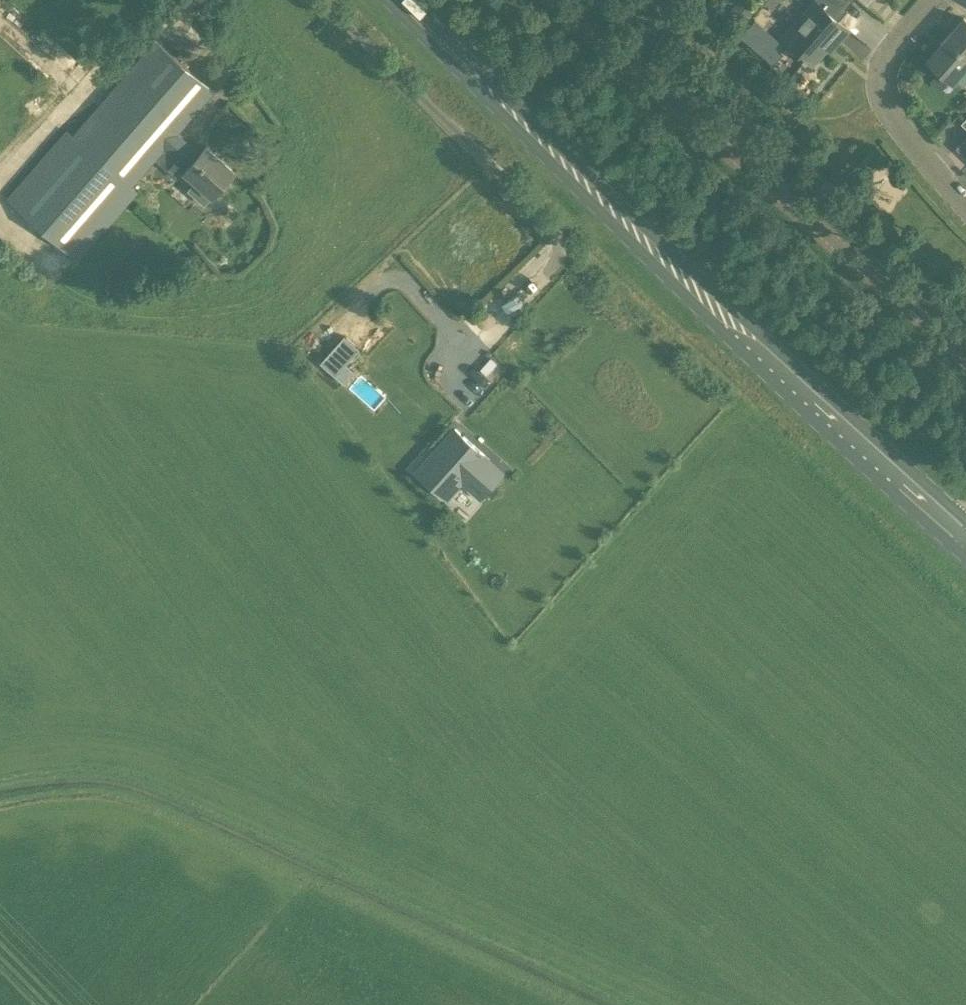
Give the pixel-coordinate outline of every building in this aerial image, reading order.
[(764,4),(774,13),(785,1),(783,0),(768,0),(764,4)] [(848,29),(814,0),(781,38),(812,64),(831,42),(834,45),(839,40),(848,29)] [(965,56),(965,20),(964,17),(945,38),(965,56)] [(739,36),(750,46),(760,34),(749,24),(739,36)] [(945,38),(926,60),(952,82),(965,66),(965,56),(945,38)] [(201,151),(179,133),(216,91),(155,39),(72,135),(66,130),(58,139),(57,139),(5,198),(78,262),(138,193),(132,187),(165,150),(186,168),(183,171),(195,182),(188,189),(204,204),(211,196),(212,197),(215,194),(235,171),(206,145),(201,151)] [(441,460),(424,479),(445,498),(462,479),(481,496),(501,474),(481,457),(484,455),(462,436),(441,460)]
